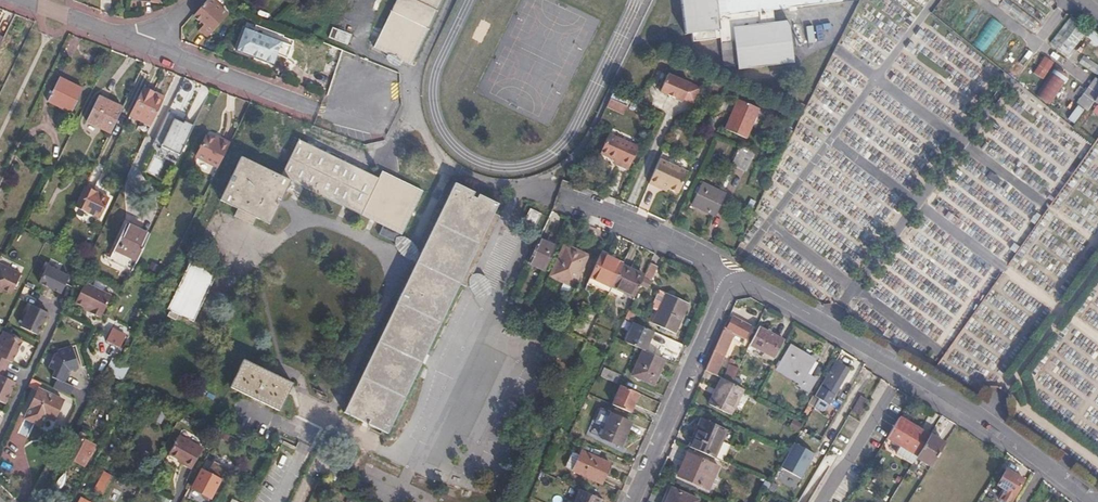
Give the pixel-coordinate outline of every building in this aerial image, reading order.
[(195,14),(205,23),(200,29),(209,37),(230,14),(214,0),(207,0),(195,14)] [(405,63),(408,56),(416,59),(443,0),(398,0),(375,49),(405,63)] [(686,34),(693,33),(694,42),(722,39),(722,43),(736,42),(739,69),(794,63),(790,21),(787,21),(787,18),(780,18),(781,22),(775,22),(774,9),(843,1),(842,0),(682,0),(686,34)] [(1009,0),(1001,0),(999,4),(1031,28),(1036,21),(1009,0)] [(1039,0),(1013,0),(1041,22),(1051,9),(1039,0)] [(969,41),(989,15),(976,5),(956,31),(969,41)] [(1089,29),(1071,15),(1062,27),(1050,43),(1068,57),(1089,29)] [(1004,26),(993,18),(973,43),(985,52),(1004,26)] [(1091,28),(1085,35),(1097,46),(1097,34),(1091,28)] [(332,29),(329,40),(348,45),(351,34),(332,29)] [(1019,37),(1009,29),(988,54),(999,63),(1019,37)] [(69,35),(63,53),(73,56),(79,38),(69,35)] [(252,37),(249,45),(241,41),(233,62),(251,69),(249,74),(267,81),(280,49),(252,37)] [(330,76),(332,77),(341,51),(330,46),(326,56),(331,59),(330,64),(328,64),(323,77),(329,79),(330,76)] [(1083,55),(1078,62),(1097,75),(1097,65),(1083,55)] [(408,56),(405,63),(413,66),(416,59),(408,56)] [(1054,62),(1044,56),(1033,73),(1043,79),(1054,62)] [(1070,76),(1055,66),(1036,94),(1050,105),(1070,76)] [(694,103),(701,88),(668,74),(659,91),(682,101),(683,98),(694,103)] [(48,101),(72,112),(83,89),(60,78),(48,101)] [(129,116),(151,126),(165,96),(143,86),(129,116)] [(1088,86),(1076,103),(1087,111),(1093,101),(1097,105),(1097,92),(1088,86)] [(620,111),(626,97),(613,92),(607,106),(620,111)] [(98,96),(86,122),(110,133),(122,107),(98,96)] [(760,109),(739,99),(724,129),(746,139),(760,109)] [(1084,109),(1077,105),(1067,119),(1074,124),(1084,109)] [(175,115),(168,112),(154,142),(161,146),(160,148),(169,153),(170,150),(180,155),(194,126),(184,121),(183,123),(174,119),(175,115)] [(681,131),(685,123),(677,119),(674,127),(681,131)] [(201,146),(223,156),(235,132),(226,128),(225,131),(211,124),(201,146)] [(420,190),(381,170),(377,177),(299,139),(281,176),(241,157),(221,200),(238,209),(234,216),(252,225),(256,217),(269,224),(291,181),(399,233),(420,190)] [(635,152),(606,139),(598,158),(618,167),(617,171),(626,175),(635,152)] [(753,151),(740,145),(730,165),(744,171),(753,151)] [(684,177),(657,164),(645,190),(654,194),(656,190),(674,198),(684,177)] [(487,209),(491,199),(453,182),(349,412),(386,429),(465,255),(472,258),(493,211),(487,209)] [(724,194),(701,183),(699,187),(696,186),(693,192),(695,193),(690,204),(714,215),(724,194)] [(83,188),(73,208),(98,220),(108,199),(83,188)] [(544,227),(550,214),(539,208),(532,222),(544,227)] [(127,224),(115,249),(137,260),(149,234),(127,224)] [(539,238),(534,248),(527,262),(544,270),(555,246),(539,238)] [(587,255),(563,243),(549,274),(562,281),(559,287),(569,292),(573,286),(587,255)] [(624,260),(602,250),(592,274),(613,284),(622,265),(624,260)] [(12,292),(21,271),(0,261),(0,286),(12,292)] [(218,274),(191,261),(167,310),(170,312),(167,318),(177,322),(180,317),(194,323),(218,274)] [(649,263),(644,275),(643,276),(650,280),(656,266),(649,263)] [(61,292),(66,283),(69,275),(48,264),(39,281),(61,292)] [(622,265),(613,284),(611,288),(622,293),(633,270),(622,265)] [(644,275),(633,270),(622,293),(633,298),(643,276),(644,275)] [(92,310),(91,312),(100,317),(101,314),(102,315),(112,296),(85,283),(76,302),(85,306),(92,310)] [(35,299),(39,293),(26,284),(22,290),(35,299)] [(686,302),(665,293),(652,323),(673,332),(686,302)] [(37,334),(48,312),(33,305),(31,304),(20,325),(37,334)] [(634,313),(628,310),(624,318),(630,321),(634,313)] [(705,370),(716,375),(735,333),(746,339),(751,329),(731,318),(726,329),(724,327),(705,370)] [(645,349),(653,330),(634,322),(626,341),(643,348),(645,349)] [(751,344),(775,357),(784,340),(760,328),(751,344)] [(0,335),(0,365),(5,367),(9,360),(11,361),(22,339),(2,330),(0,335)] [(107,339),(120,347),(123,340),(111,333),(107,339)] [(52,388),(68,396),(72,387),(63,382),(68,371),(77,368),(69,346),(57,350),(56,354),(54,354),(48,367),(54,370),(51,377),(56,379),(52,388)] [(809,393),(816,380),(806,373),(813,361),(791,347),(778,368),(788,374),(786,376),(793,380),(795,378),(799,381),(797,385),(809,393)] [(653,383),(665,358),(645,349),(643,348),(632,374),(653,383)] [(110,358),(105,373),(123,379),(128,364),(110,358)] [(290,382),(241,358),(228,385),(277,410),(290,382)] [(835,361),(820,386),(836,395),(851,370),(840,364),(835,361)] [(15,381),(2,375),(5,367),(0,365),(0,400),(5,402),(15,381)] [(617,382),(621,374),(604,366),(601,375),(617,382)] [(733,366),(727,381),(732,383),(739,368),(733,366)] [(727,381),(721,378),(709,403),(730,413),(743,389),(732,383),(727,381)] [(633,412),(642,393),(624,385),(616,405),(633,412)] [(836,395),(820,386),(814,396),(830,406),(836,395)] [(63,399),(39,388),(25,416),(48,429),(63,399)] [(853,409),(860,414),(868,400),(861,396),(853,409)] [(877,431),(887,437),(899,418),(873,403),(865,417),(879,426),(877,431)] [(632,421),(613,412),(602,437),(621,445),(632,421)] [(701,417),(689,444),(719,459),(732,431),(701,417)] [(899,418),(887,437),(901,445),(895,454),(911,464),(915,458),(929,436),(899,417),(899,418)] [(74,433),(62,456),(83,466),(95,444),(89,441),(90,437),(83,433),(81,437),(74,433)] [(204,447),(180,434),(170,453),(185,461),(184,464),(193,469),(204,447)] [(929,436),(915,458),(931,467),(945,445),(929,436)] [(800,479),(814,454),(793,443),(780,467),(800,479)] [(610,463),(582,451),(573,471),(601,483),(610,463)] [(714,463),(688,451),(677,474),(704,486),(714,463)] [(226,468),(215,462),(209,474),(201,470),(193,488),(211,497),(226,468)] [(1006,470),(997,484),(1004,489),(998,499),(1003,501),(1010,501),(1023,481),(1006,470)] [(93,489),(103,493),(109,477),(100,473),(93,489)] [(671,487),(665,501),(695,501),(697,498),(671,487)] [(600,497),(582,489),(575,501),(598,501),(600,497)]
